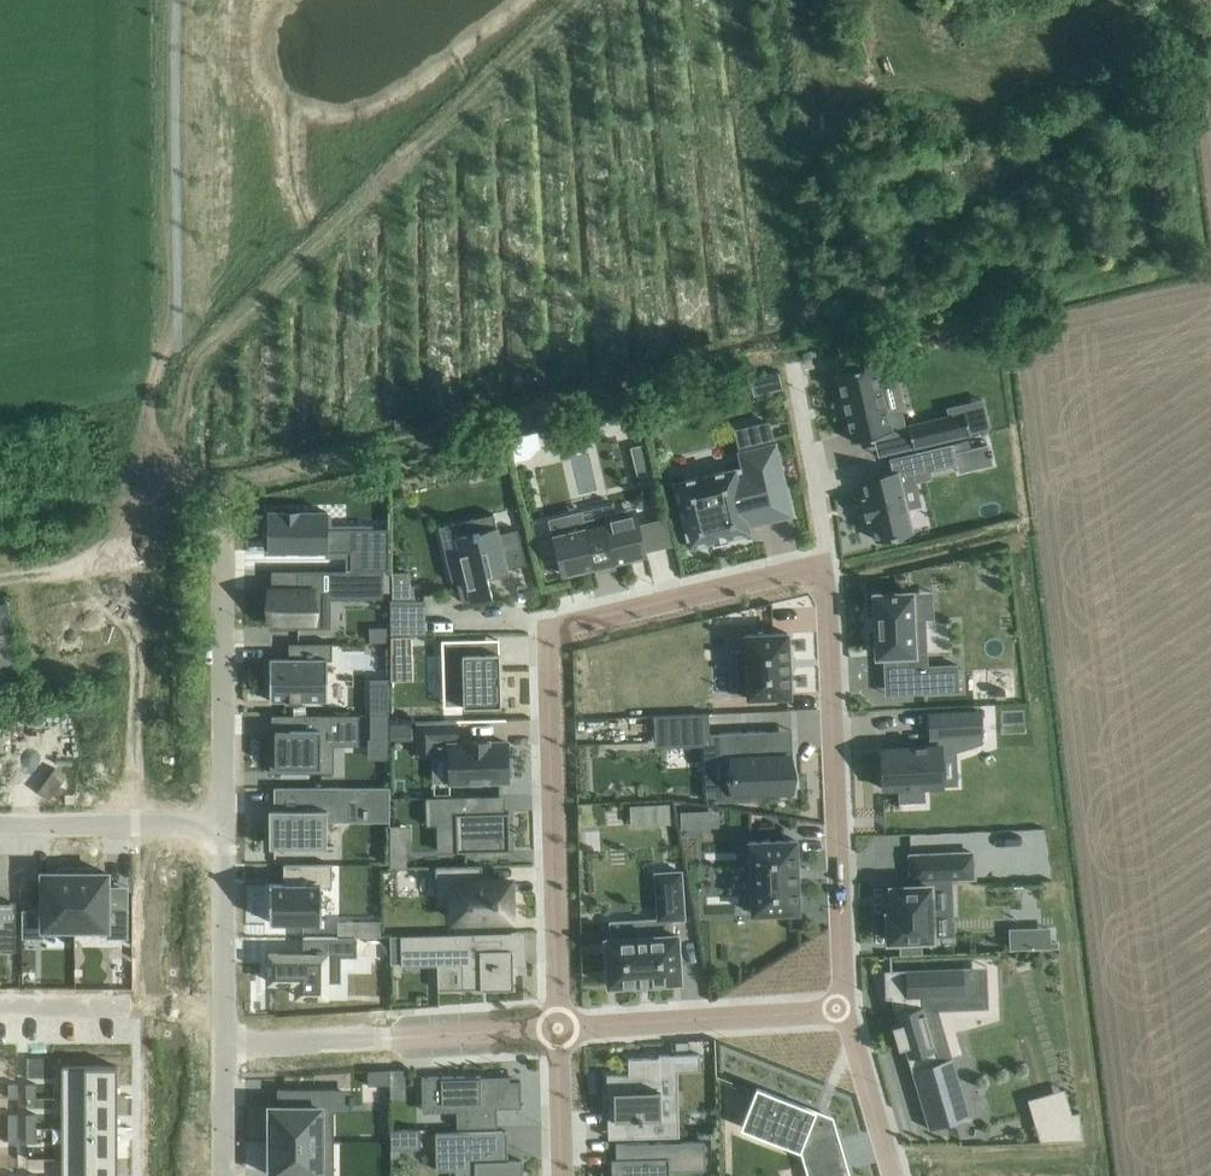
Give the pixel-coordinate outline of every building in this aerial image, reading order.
[(943,154),(945,170),(962,168),(960,152),(943,154)] [(897,378),(881,382),(876,363),(836,373),(852,441),(892,431),(887,412),(904,408),(897,378)] [(951,415),(909,425),(914,447),(970,434),(990,429),(983,399),(949,407),(951,415)] [(538,434),(510,440),(515,463),(529,460),(541,448),(538,434)] [(955,451),(971,447),(969,439),(953,443),(955,451)] [(793,514),(792,512),(776,445),(776,442),(773,443),(741,451),(741,450),(739,451),(739,454),(740,453),(745,473),(737,475),(736,470),(735,468),(733,468),(733,469),(677,482),(674,482),(675,485),(675,484),(689,543),(689,544),(689,546),(692,545),(748,532),(751,532),(750,529),(748,524),(790,514),(790,515),(793,514)] [(953,443),(915,452),(920,472),(930,469),(957,463),(955,451),(953,443)] [(646,444),(632,447),(638,476),(653,472),(646,444)] [(912,470),(899,474),(899,472),(862,481),(866,497),(863,498),(868,518),(870,518),(875,539),(891,535),(891,536),(897,535),(897,534),(912,530),(902,488),(916,485),(912,470)] [(636,506),(603,514),(605,521),(556,533),(566,575),(648,555),(636,506)] [(269,535),(269,550),(287,550),(298,550),(318,550),(325,550),(325,551),(351,551),(351,568),(346,568),(346,569),(383,569),(389,569),(389,527),(372,527),(327,527),(327,512),(327,510),(298,510),(269,510),(269,523),(269,535)] [(475,532),(456,536),(465,575),(456,578),(457,579),(462,602),(492,594),(488,579),(487,574),(492,572),(507,568),(526,564),(518,529),(499,534),(497,526),(494,513),(471,518),(475,532)] [(272,588),(270,588),(270,621),(287,620),(287,627),(331,627),(331,598),(361,598),(361,590),(384,590),(383,569),(346,569),(296,569),(296,588),(272,588)] [(417,601),(407,571),(392,571),(392,632),(424,632),(424,601),(417,601)] [(875,617),(873,617),(874,632),(876,632),(877,656),(909,655),(911,693),(959,691),(957,664),(927,666),(925,618),(914,619),(913,592),(896,592),(896,591),(891,591),(891,593),(874,593),(875,617)] [(0,602),(0,663),(19,660),(8,600),(0,602)] [(747,650),(731,651),(732,693),(749,693),(749,697),(791,695),(788,633),(746,634),(747,650)] [(410,636),(392,636),(393,659),(411,659),(410,636)] [(471,639),(442,639),(443,688),(463,688),(464,705),(501,704),(499,652),(471,653),(471,639)] [(289,657),(270,657),(270,700),(328,700),(328,659),(332,659),(332,642),(289,642),(289,644),(304,644),(304,657),(289,657)] [(931,745),(881,747),(883,788),(898,788),(899,802),(925,801),(925,786),(943,785),(942,756),(982,743),(981,711),(929,714),(930,735),(939,735),(939,745),(931,745)] [(709,713),(654,715),(655,742),(710,739),(710,732),(709,713)] [(271,734),(271,772),(287,772),(287,776),(309,776),(309,772),(334,772),(334,745),(360,745),(360,714),(296,714),(296,734),(271,734)] [(458,722),(417,723),(418,753),(431,753),(432,782),(450,782),(508,780),(508,775),(512,775),(512,757),(508,757),(507,742),(488,742),(488,740),(469,741),(469,743),(458,743),(458,722)] [(411,723),(390,724),(390,740),(412,740),(411,723)] [(766,729),(720,731),(723,801),(752,799),(752,791),(792,790),(790,755),(767,756),(766,729)] [(269,808),(269,847),(274,847),(334,847),(334,844),(327,844),(327,820),(342,820),(390,820),(390,786),(341,786),(274,786),(274,808),(269,808)] [(480,795),(426,797),(426,824),(439,824),(440,852),(457,851),(478,851),(478,855),(494,855),(493,850),(510,850),(509,811),(505,811),(481,812),(480,795)] [(670,803),(631,805),(632,825),(671,822),(670,803)] [(697,810),(680,811),(681,828),(698,827),(697,810)] [(752,913),(799,911),(796,839),(749,841),(752,913)] [(390,842),(390,867),(406,867),(406,842),(390,842)] [(973,852),(910,855),(912,880),(952,878),(974,877),(973,852)] [(269,883),(269,921),(321,921),(321,886),(332,886),(332,863),(283,863),(284,883),(269,883)] [(454,899),(455,919),(513,917),(512,880),(484,880),(483,865),(437,866),(437,899),(454,899)] [(22,908),(22,937),(45,937),(45,927),(75,927),(75,867),(59,867),(59,872),(43,872),(43,908),(22,908)] [(75,867),(75,927),(106,927),(106,937),(128,937),(128,908),(108,908),(108,872),(92,872),(92,867),(75,867)] [(612,937),(605,937),(605,940),(606,940),(608,982),(608,985),(611,985),(611,984),(678,980),(681,980),(680,978),(677,935),(678,935),(678,933),(672,933),(671,919),(684,918),(681,871),(655,872),(658,918),(659,934),(633,936),(632,920),(611,921),(612,937)] [(892,912),(888,912),(889,940),(901,940),(920,939),(933,938),(932,937),(932,920),(954,919),(952,878),(912,880),(912,886),(891,887),(892,912)] [(16,950),(16,902),(0,902),(0,950),(16,950)] [(338,921),(338,936),(356,936),(380,936),(380,921),(338,921)] [(1050,928),(1012,929),(1012,951),(1058,949),(1057,942),(1051,942),(1050,928)] [(401,962),(402,966),(460,963),(461,988),(481,987),(481,989),(513,988),(513,963),(504,964),(503,938),(474,938),(474,933),(401,935),(401,962)] [(401,935),(390,935),(390,962),(401,962),(401,935)] [(267,962),(267,971),(269,971),(269,981),(297,981),(297,995),(326,995),(326,981),(341,981),(341,955),(356,955),(356,936),(338,936),(303,936),(303,953),(269,953),(269,962),(267,962)] [(884,969),(885,998),(892,998),(892,1002),(898,1023),(892,1025),(899,1048),(905,1046),(920,1099),(946,1092),(954,1119),(928,1127),(929,1128),(970,1116),(953,1057),(939,1061),(923,1005),(922,997),(964,995),(963,966),(884,969)] [(681,1030),(681,1050),(708,1050),(707,1029),(681,1030)] [(629,1074),(607,1074),(607,1077),(609,1077),(610,1121),(634,1120),(635,1137),(680,1135),(679,1116),(678,1071),(701,1070),(700,1053),(659,1054),(659,1057),(628,1058),(629,1074)] [(62,1065),(62,1097),(118,1097),(118,1065),(62,1065)] [(390,1069),(390,1084),(406,1084),(406,1069),(390,1069)] [(481,1075),(422,1076),(422,1102),(442,1101),(442,1108),(457,1107),(457,1115),(457,1127),(498,1126),(497,1107),(522,1106),(521,1080),(511,1081),(510,1075),(481,1076),(481,1075)] [(9,1082),(8,1096),(18,1096),(18,1082),(9,1082)] [(27,1082),(27,1096),(37,1096),(37,1082),(27,1082)] [(741,1124),(801,1148),(803,1149),(802,1149),(802,1150),(803,1150),(810,1175),(849,1175),(833,1121),(833,1120),(832,1120),(832,1119),(831,1118),(830,1118),(829,1117),(828,1117),(827,1117),(827,1118),(826,1118),(825,1119),(814,1115),(816,1109),(798,1101),(785,1096),(756,1085),(741,1124)] [(270,1118),(270,1140),(322,1140),(322,1141),(328,1141),(328,1105),(335,1105),(335,1087),(278,1087),(278,1106),(275,1106),(275,1118),(270,1118)] [(62,1097),(62,1127),(118,1127),(118,1097),(62,1097)] [(1040,1141),(1083,1139),(1082,1111),(1035,1124),(1040,1141)] [(9,1112),(8,1127),(18,1127),(18,1112),(9,1112)] [(27,1112),(27,1127),(37,1127),(37,1112),(27,1112)] [(8,1127),(9,1141),(18,1141),(18,1127),(8,1127)] [(27,1127),(27,1141),(37,1141),(37,1127),(27,1127)] [(62,1127),(62,1158),(118,1158),(118,1127),(62,1127)] [(391,1148),(420,1147),(420,1128),(391,1129),(391,1148)] [(503,1130),(435,1132),(436,1170),(475,1169),(475,1175),(523,1175),(523,1159),(504,1159),(503,1130)] [(270,1174),(301,1174),(301,1175),(334,1175),(334,1168),(322,1168),(322,1141),(322,1140),(270,1140),(270,1174)] [(611,1158),(611,1161),(617,1161),(617,1175),(670,1175),(670,1170),(706,1169),(705,1141),(616,1143),(616,1158),(611,1158)] [(62,1175),(118,1175),(118,1158),(62,1158),(62,1175)]
